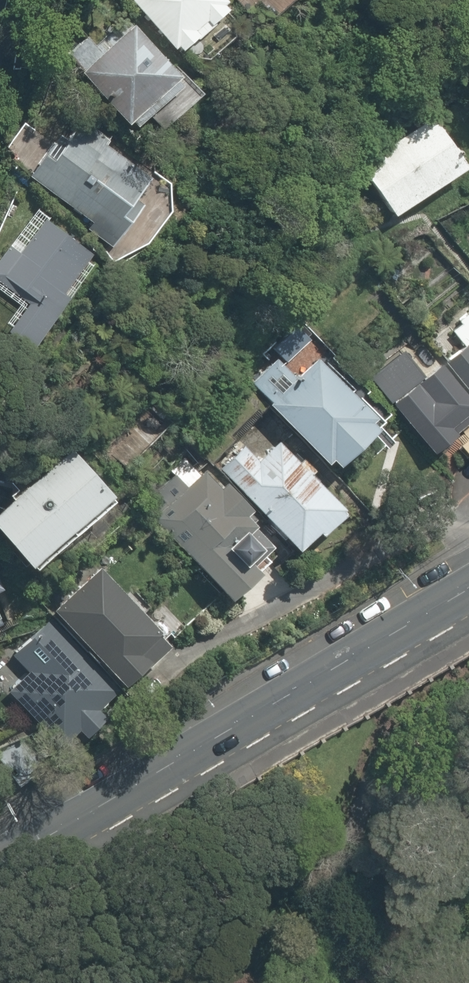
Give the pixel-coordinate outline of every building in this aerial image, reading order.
[(220,0),(137,0),(181,51),(228,11),(219,1),(220,0)] [(249,10),(257,0),(238,0),(249,10)] [(279,18),(296,0),(259,0),(279,18)] [(198,95),(123,20),(66,78),(142,153),(198,95)] [(236,42),(222,26),(185,56),(199,72),(236,42)] [(358,164),(389,213),(463,163),(431,115),(358,164)] [(69,122),(27,177),(122,249),(164,195),(69,122)] [(31,361),(107,253),(39,205),(0,260),(0,282),(25,300),(0,334),(0,339),(31,361)] [(423,340),(424,342),(445,367),(468,396),(468,294),(449,310),(453,315),(423,340)] [(374,376),(435,450),(468,421),(468,396),(445,367),(441,370),(419,343),(409,352),(407,349),(374,376)] [(383,424),(311,354),(293,373),(272,353),(246,380),(339,470),(383,424)] [(114,442),(133,462),(163,434),(144,414),(114,442)] [(304,453),(299,459),(262,421),(217,464),(300,551),(345,507),(315,476),(321,471),(304,453)] [(74,448),(0,510),(0,528),(35,570),(118,501),(74,448)] [(230,480),(220,489),(195,462),(149,504),(236,600),(282,558),(253,526),(263,517),(230,480)] [(175,650),(100,567),(54,609),(128,692),(175,650)] [(31,672),(12,689),(58,743),(81,724),(89,735),(107,720),(98,710),(116,694),(57,625),(19,658),(31,672)]
